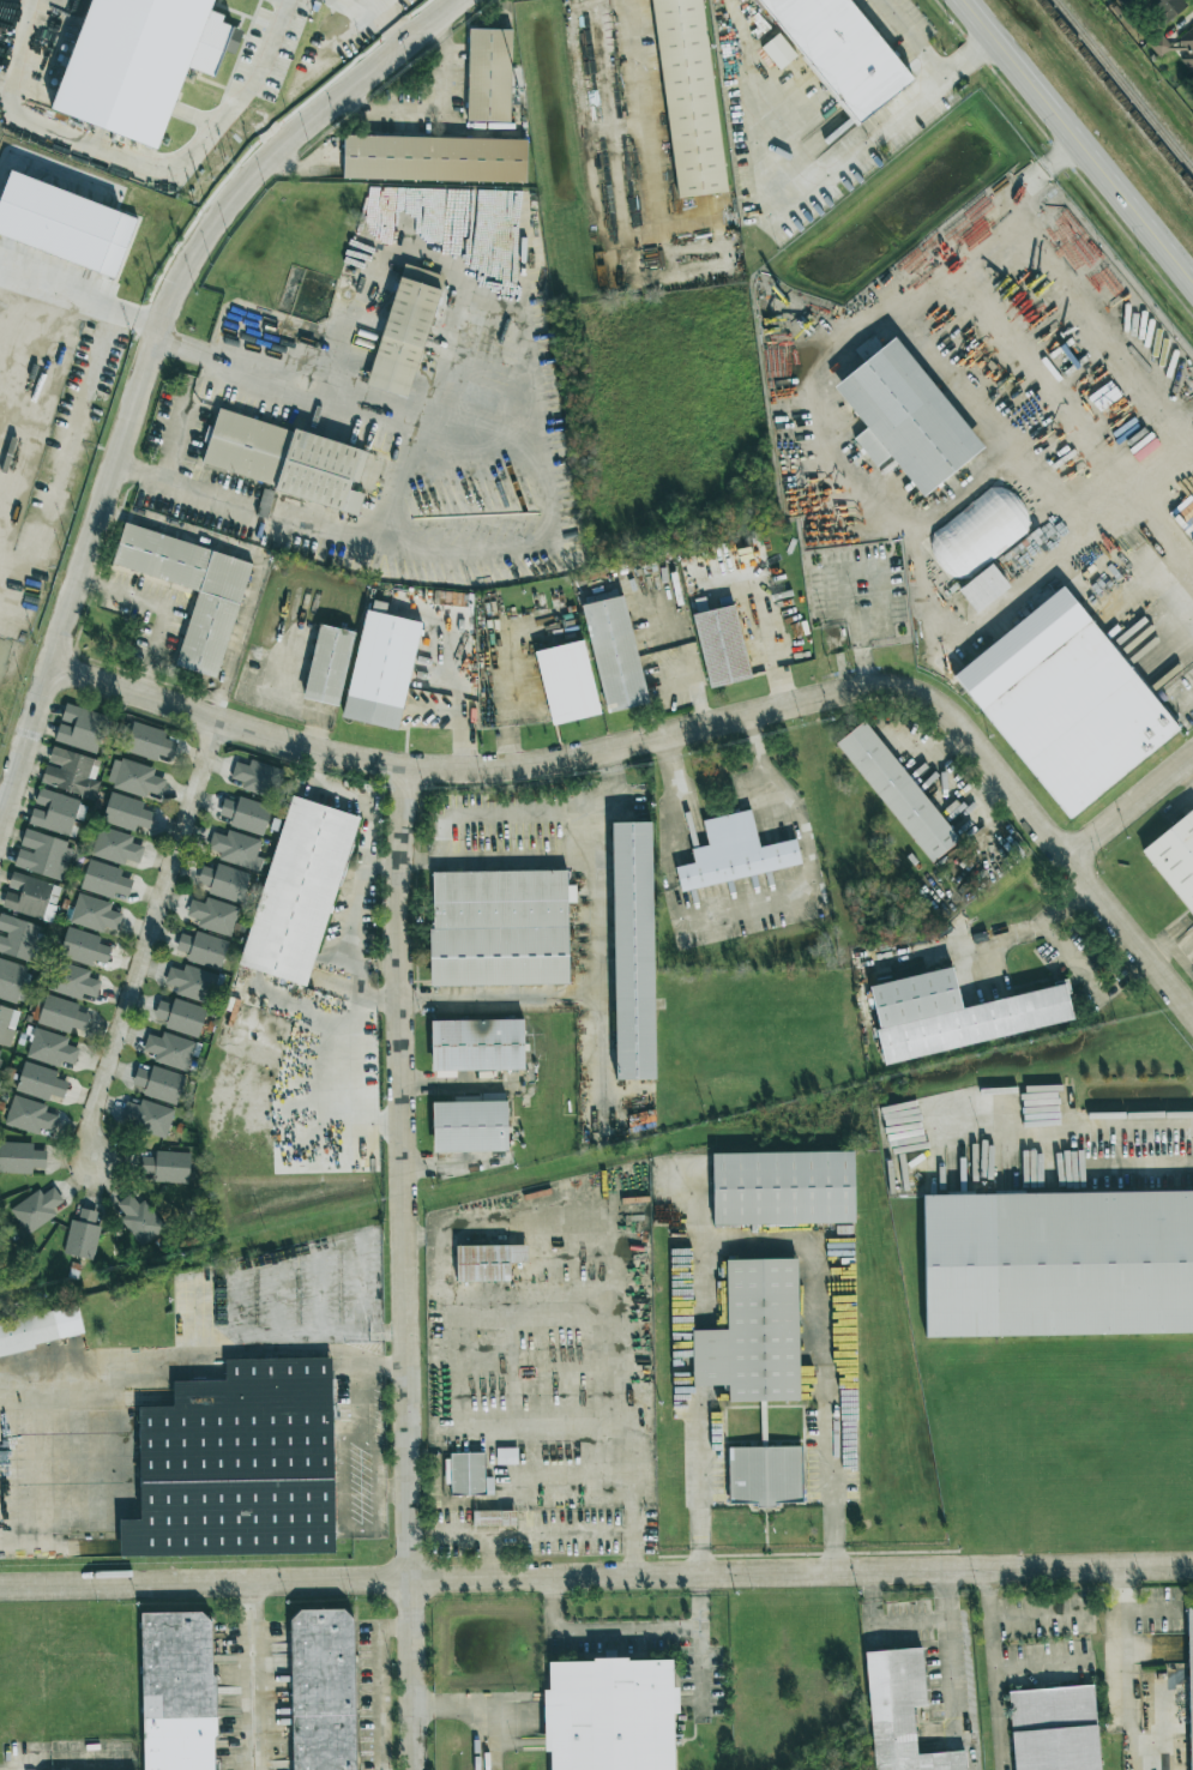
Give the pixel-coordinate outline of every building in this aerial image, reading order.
[(159,147),(185,67),(213,76),(222,50),(235,54),(242,30),(221,23),(223,15),(211,11),(214,0),(90,0),(53,113),(159,147)] [(676,198),(724,193),(702,0),(653,0),(676,198)] [(854,125),(911,82),(849,0),(759,0),(854,125)] [(1187,5),(1183,0),(1141,0),(1162,26),(1187,5)] [(1192,71),(1192,26),(1177,40),(1188,52),(1179,59),(1191,72),(1192,71)] [(510,122),(512,29),(469,29),(467,121),(510,122)] [(797,56),(779,33),(761,46),(779,70),(797,56)] [(526,182),(527,139),(343,135),(343,178),(526,182)] [(136,215),(8,173),(0,196),(0,238),(116,276),(136,215)] [(368,386),(409,398),(442,275),(400,263),(368,386)] [(982,449),(896,337),(833,386),(866,428),(853,438),(875,467),(890,456),(921,496),(982,449)] [(368,450),(217,409),(202,465),(275,485),(273,492),(358,515),(363,494),(349,490),(352,482),(359,484),(368,450)] [(1033,525),(998,481),(923,543),(959,586),(1033,525)] [(272,490),(261,489),(257,516),(268,518),(272,490)] [(251,560),(123,525),(111,566),(197,589),(176,667),(218,679),(251,560)] [(954,670),(1065,819),(1179,734),(1066,583),(1052,594),(1049,589),(1042,594),(1047,601),(954,670)] [(467,593),(434,591),(433,605),(467,606),(467,593)] [(625,595),(583,603),(604,711),(646,703),(625,595)] [(343,718),(399,729),(420,622),(384,615),(387,603),(373,600),(371,610),(364,609),(343,718)] [(749,678),(735,606),(693,615),(707,687),(749,678)] [(303,698),(338,706),(354,632),(318,625),(303,698)] [(601,714),(585,639),(535,650),(550,724),(601,714)] [(98,754),(108,716),(65,704),(60,722),(59,722),(54,741),(98,754)] [(166,731),(132,721),(124,749),(170,764),(177,742),(164,739),(166,731)] [(836,743),(929,862),(958,841),(864,721),(836,743)] [(40,783),(94,799),(99,782),(94,780),(100,760),(52,747),(47,764),(46,763),(40,783)] [(106,785),(146,797),(147,792),(160,796),(165,779),(152,775),(154,768),(114,757),(106,785)] [(236,762),(230,778),(243,782),(241,789),(273,799),(282,770),(250,760),(248,766),(236,762)] [(28,824),(69,836),(74,819),(82,821),(88,803),(39,788),(33,805),(28,824)] [(135,831),(136,826),(149,829),(154,813),(141,809),(143,801),(110,792),(102,822),(135,831)] [(263,836),(271,806),(238,796),(237,802),(224,798),(219,815),(231,819),(229,826),(263,836)] [(357,815),(288,796),(241,967),(309,986),(357,815)] [(680,889),(801,865),(796,838),(758,847),(751,809),(703,819),(709,845),(692,848),(694,862),(675,866),(680,889)] [(1192,917),(1192,809),(1141,848),(1192,917)] [(651,821),(611,821),(614,1080),(652,1080),(651,821)] [(144,847),(131,843),(133,836),(99,826),(90,855),(124,865),(126,859),(139,863),(144,847)] [(25,830),(20,847),(19,847),(13,867),(63,881),(73,844),(25,830)] [(217,859),(259,872),(263,858),(256,856),(261,840),(227,830),(225,836),(213,832),(207,849),(219,853),(217,859)] [(114,898),(115,894),(128,897),(132,879),(120,876),(122,868),(88,860),(80,890),(114,898)] [(207,893),(241,903),(250,874),(217,864),(215,870),(202,866),(197,883),(209,886),(207,893)] [(51,922),(61,886),(12,872),(7,889),(6,889),(1,908),(51,922)] [(430,872),(430,985),(567,985),(567,872),(430,872)] [(111,902),(76,893),(69,923),(103,932),(104,927),(118,930),(122,913),(109,910),(111,902)] [(231,936),(239,906),(206,898),(205,903),(190,900),(186,916),(198,919),(196,928),(231,936)] [(0,914),(0,953),(28,961),(38,925),(0,914)] [(58,956),(91,965),(93,960),(106,964),(111,947),(98,943),(100,936),(67,927),(58,956)] [(228,941),(195,931),(194,937),(180,933),(175,950),(188,954),(186,961),(219,971),(228,941)] [(0,959),(0,998),(17,1003),(27,966),(0,959)] [(884,1061),(1073,1023),(1065,985),(960,1006),(951,959),(882,974),(884,983),(868,987),(884,1061)] [(48,991),(81,998),(82,994),(96,997),(100,980),(88,978),(90,969),(54,961),(48,991)] [(169,967),(164,983),(177,987),(175,994),(208,1004),(217,975),(184,964),(182,971),(169,967)] [(78,1005),(40,993),(31,1020),(71,1032),(71,1031),(83,1034),(89,1015),(76,1011),(78,1005)] [(172,1004),(158,1000),(154,1018),(166,1021),(164,1028),(198,1037),(206,1008),(173,999),(172,1004)] [(0,1005),(0,1044),(9,1047),(20,1011),(0,1005)] [(430,1019),(430,1070),(523,1070),(523,1019),(430,1019)] [(68,1037),(33,1028),(26,1058),(60,1066),(61,1061),(74,1064),(78,1048),(66,1045),(68,1037)] [(154,1061),(187,1072),(192,1056),(197,1057),(201,1043),(162,1032),(161,1038),(147,1034),(142,1050),(156,1055),(154,1061)] [(57,1070),(22,1062),(16,1092),(48,1099),(49,1095),(63,1098),(67,1082),(55,1079),(57,1070)] [(184,1073),(151,1067),(150,1070),(136,1068),(132,1085),(144,1087),(142,1097),(178,1103),(184,1073)] [(46,1105),(13,1095),(4,1124),(37,1135),(39,1128),(52,1132),(58,1116),(44,1112),(46,1105)] [(174,1109),(141,1099),(139,1105),(126,1101),(119,1122),(165,1137),(174,1109)] [(432,1102),(433,1154),(507,1152),(507,1101),(432,1102)] [(32,1174),(32,1167),(45,1168),(46,1151),(32,1150),(33,1143),(0,1142),(0,1172),(32,1174)] [(189,1152),(155,1152),(155,1157),(143,1157),(142,1182),(189,1183),(189,1152)] [(712,1152),(712,1223),(851,1223),(851,1152),(712,1152)] [(52,1209),(63,1202),(53,1187),(42,1194),(40,1190),(10,1208),(26,1234),(56,1216),(52,1209)] [(1192,1335),(1192,1191),(924,1193),(924,1336),(1192,1335)] [(164,1231),(146,1199),(137,1204),(131,1194),(116,1203),(124,1216),(121,1217),(138,1246),(164,1231)] [(63,1253),(93,1260),(100,1226),(94,1225),(97,1211),(80,1208),(78,1221),(71,1219),(63,1253)] [(526,1245),(457,1246),(457,1282),(509,1281),(509,1263),(527,1263),(526,1245)] [(797,1260),(727,1262),(727,1331),(693,1331),(694,1387),(728,1386),(728,1402),(799,1402),(797,1260)] [(84,1336),(78,1306),(0,1322),(0,1353),(84,1336)] [(332,1359),(225,1360),(225,1380),(173,1381),(174,1405),(139,1405),(140,1519),(120,1519),(120,1555),(333,1553),(332,1359)] [(729,1447),(729,1505),(802,1504),(801,1446),(729,1447)] [(517,1448),(496,1448),(497,1465),(517,1465),(517,1448)] [(485,1477),(485,1454),(443,1455),(444,1484),(450,1484),(451,1495),(493,1494),(493,1477),(485,1477)] [(516,1511),(473,1511),(473,1526),(516,1526),(516,1511)] [(291,1611),(292,1769),(356,1769),(354,1609),(291,1611)] [(141,1613),(143,1769),(214,1769),(212,1613),(141,1613)] [(924,1706),(921,1648),(866,1651),(873,1769),(966,1769),(965,1752),(915,1754),(912,1708),(924,1706)] [(673,1660),(546,1661),(546,1769),(674,1769),(673,1660)] [(1095,1686),(1008,1692),(1014,1769),(1100,1769),(1095,1686)]
